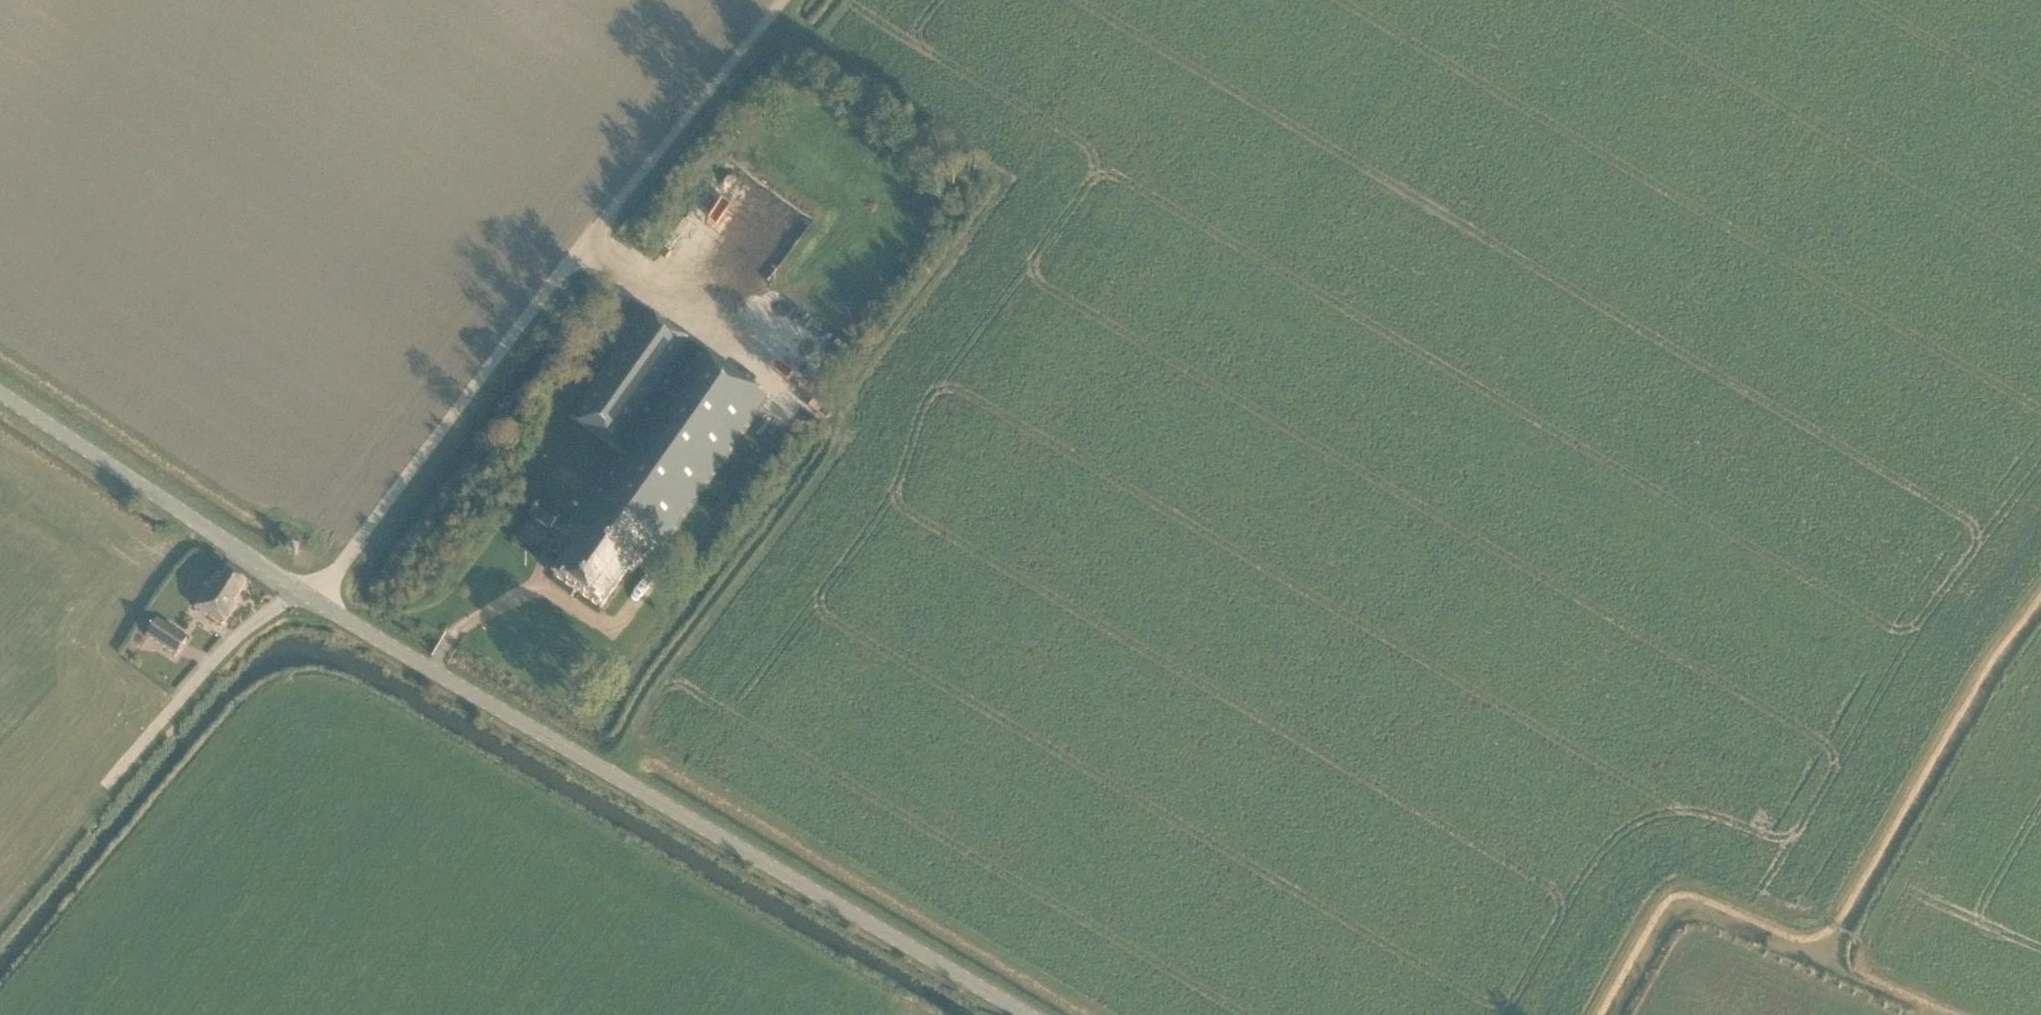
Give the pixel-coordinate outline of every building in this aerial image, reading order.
[(753,237),(767,218),(759,212),(745,230),(753,237)] [(739,435),(743,438),(769,401),(631,304),(619,321),(633,330),(569,419),(620,457),(568,530),(581,539),(553,578),(600,611),(628,571),(632,574),(651,548),(659,554),(735,449),(731,446),(739,435)] [(530,517),(550,531),(558,519),(538,506),(530,517)] [(282,550),(295,557),(300,548),(288,541),(282,550)] [(195,609),(222,627),(236,607),(233,605),(246,585),(226,572),(221,578),(217,576),(195,609)] [(145,638),(176,658),(186,641),(156,622),(145,638)]
